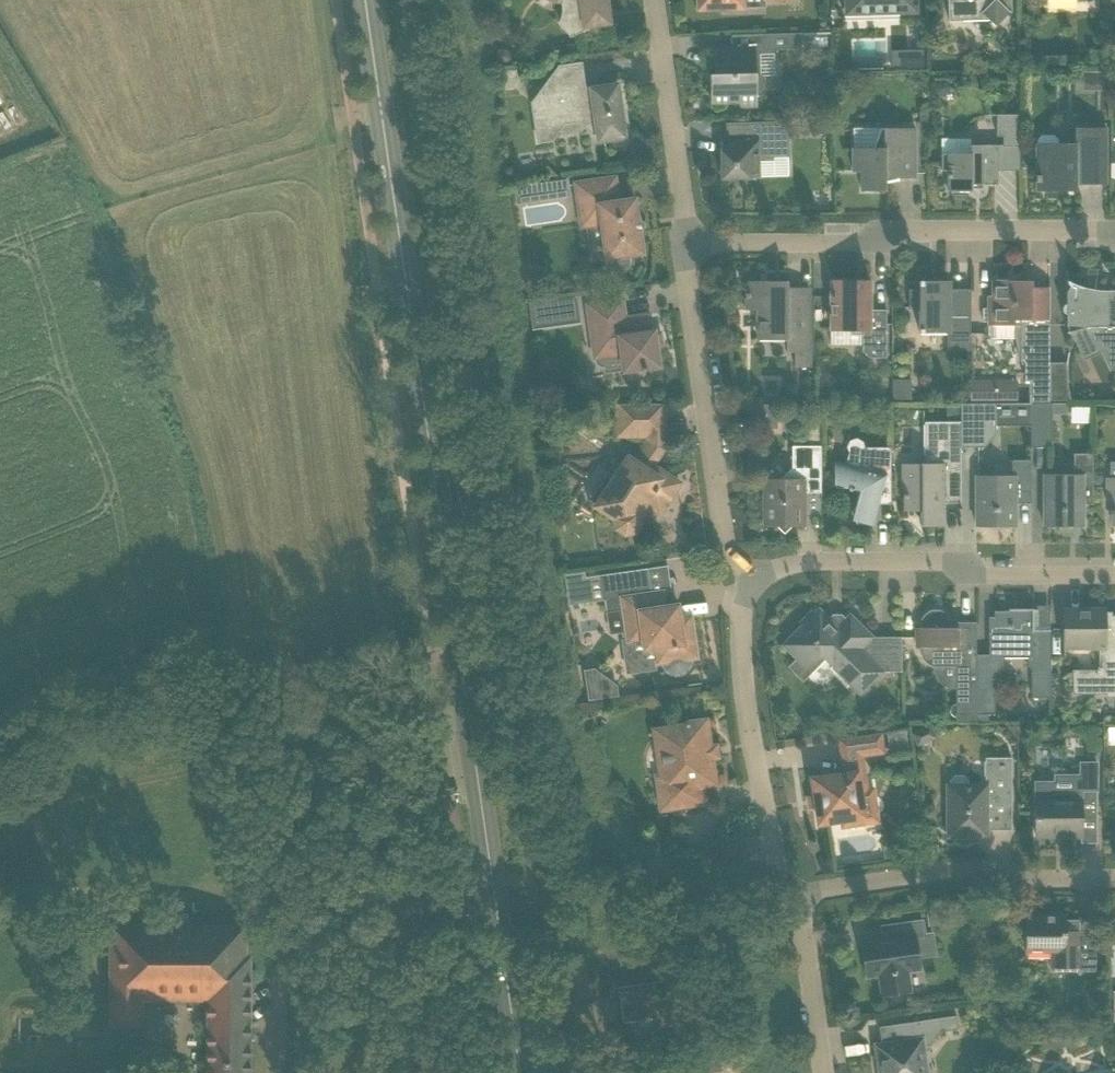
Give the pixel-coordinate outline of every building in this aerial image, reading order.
[(563,3),(564,8),(564,13),(563,19),(561,23),(571,35),(569,36),(570,37),(587,30),(586,27),(608,23),(605,0),(562,0),(563,3)] [(698,10),(742,8),(742,0),(698,0),(698,10)] [(847,13),(915,11),(914,0),(847,0),(847,13)] [(948,7),(949,22),(962,21),(967,14),(983,14),(989,20),(996,27),(1010,12),(1012,12),(1011,0),(948,0),(948,7)] [(801,33),(764,34),(764,50),(801,49),(801,33)] [(495,54),(496,58),(496,60),(501,64),(507,63),(511,58),(510,52),(505,48),(499,49),(495,54)] [(756,76),(756,55),(755,48),(715,49),(715,74),(710,74),(711,103),(740,102),(740,107),(757,106),(757,95),(759,95),(762,94),(764,92),(766,89),(766,86),(766,83),(765,81),(763,79),(760,77),(758,77),(756,76)] [(923,54),(909,55),(909,68),(924,68),(923,54)] [(621,109),(619,90),(618,84),(596,87),(592,93),(587,89),(585,89),(581,64),(560,67),(532,103),(538,143),(552,140),(565,123),(579,121),(579,124),(593,134),(596,134),(597,136),(604,142),(626,139),(624,127),(627,126),(625,109),(621,109)] [(499,72),(501,89),(512,88),(517,80),(516,70),(499,72)] [(1003,147),(1019,147),(1019,115),(997,115),(997,137),(1003,137),(1003,147)] [(787,123),(727,124),(727,141),(721,142),(722,179),(759,178),(759,160),(772,160),(772,157),(788,156),(787,123)] [(915,128),(853,128),(853,172),(861,172),(861,191),(886,191),(886,178),(915,178),(915,156),(915,128)] [(1075,144),(1058,144),(1058,139),(1053,135),(1041,135),(1037,140),(1037,144),(1037,191),(1076,191),(1076,185),(1106,185),(1106,128),(1075,128),(1075,144)] [(998,185),(998,163),(998,145),(970,145),(970,154),(941,154),(941,171),(948,171),(948,191),(972,191),(972,185),(998,185)] [(565,178),(538,182),(541,198),(566,194),(566,195),(567,195),(565,178)] [(593,181),(575,183),(580,216),(589,215),(590,219),(592,223),(597,225),(601,224),(606,259),(609,258),(610,263),(612,267),(616,270),(620,271),(625,269),(627,265),(628,260),(627,256),(642,254),(634,199),(597,205),(593,181)] [(809,367),(809,288),(788,288),(788,281),(747,281),(747,293),(745,293),(745,298),(747,298),(747,310),(759,310),(759,340),(786,340),(786,353),(795,353),(795,367),(809,367)] [(870,310),(870,287),(870,281),(830,281),(830,303),(831,330),(852,330),(852,335),(862,335),(862,351),(869,358),(886,358),(886,332),(886,310),(870,310)] [(971,350),(970,311),(970,289),(948,289),(948,281),(919,281),(919,289),(909,289),(909,309),(919,309),(919,333),(953,333),(953,350),(971,350)] [(1050,362),(1049,309),(1049,287),(1032,288),(1032,287),(1032,281),(1015,281),(993,281),(992,297),(988,297),(988,309),(983,309),(983,322),(988,322),(988,326),(988,339),(1016,339),(1016,344),(1018,360),(1021,360),(1021,363),(1025,363),(1025,380),(1029,381),(1029,394),(1031,394),(1031,403),(1049,403),(1049,400),(1050,400),(1050,362)] [(1110,291),(1101,291),(1092,290),(1084,287),(1075,285),(1067,281),(1067,282),(1068,283),(1068,284),(1069,285),(1070,286),(1068,291),(1067,291),(1067,304),(1065,304),(1063,306),(1063,308),(1063,310),(1063,312),(1065,314),(1067,315),(1067,327),(1068,327),(1069,331),(1067,332),(1067,333),(1089,327),(1090,327),(1110,370),(1114,370),(1114,290),(1110,291)] [(575,297),(531,303),(534,325),(578,319),(575,297)] [(622,300),(600,303),(587,305),(592,339),(599,344),(619,341),(624,371),(627,371),(627,375),(631,378),(640,377),(643,373),(642,369),(659,366),(654,332),(650,332),(648,315),(625,318),(622,300)] [(1066,362),(1050,362),(1050,400),(1071,400),(1069,394),(1068,389),(1067,377),(1066,362)] [(910,380),(896,380),(896,399),(911,399),(910,380)] [(996,430),(996,403),(961,404),(961,421),(961,447),(980,447),(980,430),(996,430)] [(1066,403),(1052,403),(1031,403),(1031,447),(1052,447),(1052,414),(1066,414),(1066,403)] [(663,449),(663,404),(641,404),(618,404),(618,436),(648,436),(648,444),(645,448),(658,457),(663,449)] [(777,417),(776,404),(753,404),(753,414),(764,414),(764,417),(777,417)] [(874,405),(874,419),(888,419),(888,405),(874,405)] [(961,481),(961,447),(961,421),(924,422),(924,436),(933,443),(933,461),(928,468),(924,468),(920,464),(902,464),(902,488),(904,488),(904,489),(904,511),(921,511),(921,526),(943,526),(943,511),(943,503),(961,503),(961,481)] [(891,447),(865,447),(864,445),(863,442),(861,440),(858,439),(856,438),(853,439),(850,440),(848,442),(847,444),(847,447),(847,450),(848,453),(846,464),(834,461),(834,488),(853,488),(858,497),(856,506),(851,512),(853,516),(852,521),(855,521),(856,524),(867,524),(873,526),(877,513),(877,504),(891,504),(891,447)] [(764,479),(764,492),(761,496),(761,511),(764,514),(764,526),(777,526),(784,534),(792,526),(804,526),(804,493),(821,493),(821,446),(792,446),(792,467),(780,479),(764,479)] [(552,448),(549,448),(547,448),(544,449),(543,451),(541,454),(541,456),(541,459),(542,461),(544,463),(546,464),(549,465),(552,464),(554,463),(556,461),(557,459),(557,456),(557,454),(556,451),(554,450),(552,448)] [(1093,504),(1093,482),(1093,454),(1074,454),(1074,475),(1044,475),(1044,526),(1083,526),(1083,504),(1093,504)] [(647,470),(636,463),(628,458),(614,480),(597,507),(596,507),(615,519),(617,529),(625,534),(634,532),(640,524),(638,515),(645,504),(660,514),(679,483),(652,466),(650,464),(647,470)] [(1031,504),(1031,482),(1031,460),(1012,460),(1012,476),(976,476),(976,526),(986,526),(988,528),(991,530),(994,531),(997,531),(1000,530),(1003,528),(1006,526),(1015,526),(1015,504),(1031,504)] [(1112,509),(1110,509),(1110,514),(1112,514),(1112,526),(1114,526),(1114,478),(1107,478),(1107,500),(1112,500),(1112,509)] [(218,501),(220,519),(231,517),(228,500),(218,501)] [(696,658),(690,617),(679,618),(678,605),(665,607),(662,592),(652,593),(648,568),(626,571),(600,575),(604,600),(606,612),(623,609),(626,629),(628,645),(623,645),(627,673),(655,669),(654,666),(665,665),(667,668),(668,670),(671,672),(673,673),(678,673),(681,672),(683,671),(685,670),(686,668),(688,666),(689,664),(689,662),(689,659),(696,658)] [(589,602),(586,578),(585,572),(565,575),(569,604),(589,602)] [(859,650),(872,637),(850,615),(842,623),(841,622),(833,622),(832,623),(819,609),(815,613),(811,610),(799,622),(803,625),(783,645),(798,659),(790,667),(803,679),(811,671),(811,663),(807,659),(816,650),(860,694),(881,672),(859,650)] [(1051,698),(1050,653),(1050,631),(1033,631),(1033,609),(1009,609),(1009,612),(995,613),(995,617),(989,617),(989,670),(1000,670),(1004,666),(1004,653),(1007,649),(1024,649),(1028,653),(1028,666),(1032,670),(1032,698),(1051,698)] [(1105,616),(1105,609),(1068,609),(1068,616),(1064,616),(1064,637),(1064,648),(1102,648),(1102,667),(1098,667),(1098,670),(1073,670),(1073,694),(1114,694),(1114,616),(1105,616)] [(976,679),(976,654),(976,622),(956,622),(956,628),(951,628),(951,624),(950,621),(949,617),(947,614),(944,612),(941,610),(937,610),(934,610),(930,611),(927,612),(924,615),(922,618),(920,621),(920,625),(920,628),(915,628),(915,647),(920,647),(920,650),(921,656),(924,660),(928,664),(933,666),(933,669),(934,672),(935,676),(937,679),(939,681),(942,683),(944,686),(948,687),(949,688),(953,688),(956,689),(956,704),(954,704),(952,705),(951,706),(951,708),(950,710),(950,711),(950,712),(951,714),(952,715),(954,716),(955,716),(956,716),(956,723),(976,723),(976,714),(976,679)] [(902,672),(902,660),(886,660),(886,672),(902,672)] [(995,714),(995,679),(976,679),(976,714),(995,714)] [(711,769),(706,736),(708,735),(706,720),(688,723),(688,719),(685,720),(685,725),(654,730),(657,746),(664,745),(669,775),(666,775),(669,794),(659,795),(661,810),(683,806),(705,803),(702,786),(715,784),(713,769),(711,769)] [(918,747),(937,738),(930,724),(911,733),(918,747)] [(887,733),(889,751),(908,749),(906,731),(887,733)] [(867,791),(864,771),(862,754),(885,751),(882,735),(841,742),(842,757),(845,774),(812,779),(818,825),(841,821),(842,828),(865,824),(861,792),(867,791)] [(985,785),(968,785),(968,778),(963,773),(955,773),(950,779),(950,785),(947,785),(947,837),(987,837),(987,830),(1012,830),(1011,758),(985,758),(985,785)] [(1097,819),(1097,797),(1097,784),(1080,784),(1080,799),(1036,799),(1035,815),(1035,837),(1081,836),(1081,819),(1097,819)] [(883,848),(884,858),(893,857),(891,847),(883,848)] [(1026,937),(1026,951),(1052,951),(1052,968),(1078,968),(1081,972),(1096,972),(1096,968),(1096,960),(1096,938),(1079,938),(1079,932),(1079,923),(1065,923),(1065,915),(1026,915),(1026,937)] [(932,935),(924,936),(922,921),(890,926),(892,940),(861,944),(866,977),(879,975),(882,995),(910,991),(907,971),(920,969),(919,960),(935,957),(932,935)] [(208,1000),(208,1072),(250,1072),(250,958),(245,958),(245,926),(110,926),(110,1026),(142,1026),(142,1000),(208,1000)] [(618,987),(619,994),(623,1023),(670,1016),(665,980),(618,987)] [(900,1024),(879,1027),(881,1044),(876,1045),(880,1072),(927,1072),(924,1054),(941,1032),(958,1029),(956,1015),(900,1024)]
